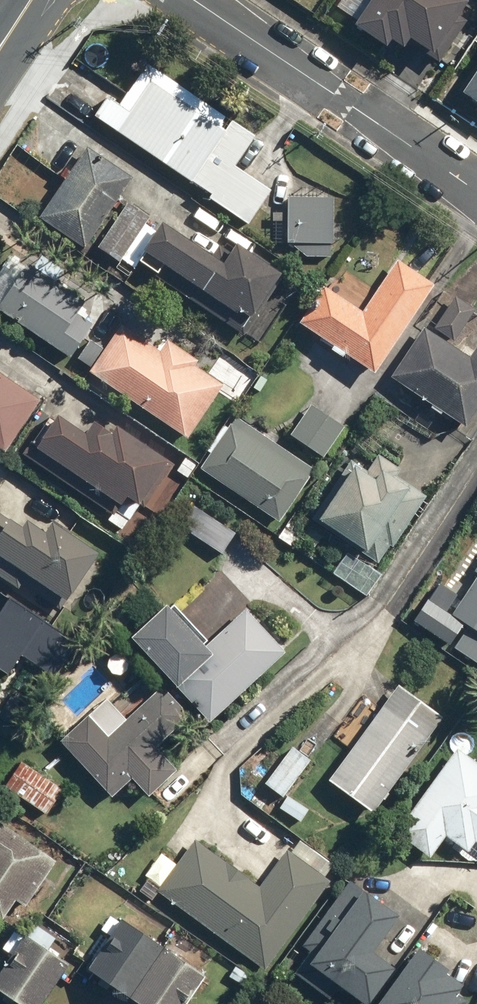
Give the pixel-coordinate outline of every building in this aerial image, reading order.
[(462,0),(372,0),(351,31),(386,54),(395,40),(431,64),(471,6),(462,0)] [(257,136),(149,63),(120,105),(109,97),(96,116),(211,194),(209,198),(248,225),(272,190),(237,166),(257,136)] [(465,91),(476,99),(476,73),(465,91)] [(132,178),(89,148),(39,219),(83,249),(132,178)] [(335,198),(287,198),(287,244),(293,244),(306,256),(332,256),(332,244),(335,244),(335,198)] [(150,218),(128,202),(97,246),(119,262),(150,218)] [(221,266),(161,223),(141,251),(245,323),(278,275),(235,246),(221,266)] [(398,260),(362,312),(323,285),(299,322),(374,373),(434,285),(398,260)] [(28,262),(0,301),(0,311),(70,359),(90,331),(81,325),(85,319),(77,314),(86,302),(28,262)] [(476,308),(457,295),(435,327),(454,339),(476,308)] [(168,340),(161,351),(120,325),(88,373),(188,438),(224,383),(196,365),(199,360),(168,340)] [(426,326),(391,376),(465,427),(476,409),(476,347),(470,356),(426,326)] [(102,348),(91,340),(78,358),(89,366),(102,348)] [(0,373),(0,451),(3,454),(40,400),(0,373)] [(346,425),(313,402),(290,435),(323,457),(346,425)] [(315,468),(236,414),(200,468),(279,521),(315,468)] [(91,423),(83,435),(56,417),(35,449),(119,505),(125,497),(137,505),(166,462),(114,427),(109,435),(91,423)] [(402,467),(381,453),(370,470),(352,458),(312,518),(379,561),(391,544),(394,546),(429,493),(398,473),(402,467)] [(237,531),(196,504),(182,525),(222,553),(237,531)] [(0,512),(0,577),(18,589),(26,577),(63,602),(96,553),(50,523),(43,534),(26,522),(21,530),(11,523),(12,520),(0,512)] [(453,614),(476,631),(476,580),(453,614)] [(459,596),(442,584),(430,600),(429,599),(413,621),(449,646),(464,625),(447,613),(459,596)] [(10,598),(0,612),(0,666),(11,649),(54,677),(77,642),(10,598)] [(245,608),(203,647),(164,605),(128,639),(174,689),(176,687),(209,722),(285,651),(245,608)] [(469,627),(455,648),(476,663),(476,632),(469,627)] [(191,715),(163,685),(109,736),(88,714),(59,741),(111,797),(131,778),(148,796),(176,770),(155,748),(191,715)] [(442,717),(398,685),(329,779),(373,811),(442,717)] [(312,760),(293,746),(265,783),(283,797),(312,760)] [(458,749),(397,832),(431,857),(447,835),(468,851),(475,842),(476,843),(476,762),(458,749)] [(65,787),(23,760),(6,785),(48,813),(65,787)] [(310,808),(289,795),(280,807),(302,821),(310,808)] [(2,918),(15,899),(26,906),(58,859),(0,820),(0,917),(2,918)] [(261,886),(196,839),(158,890),(266,969),(331,881),(288,849),(261,886)] [(351,881),(305,945),(311,950),(295,972),(328,996),(336,986),(361,1003),(365,1003),(392,968),(370,952),(397,915),(351,881)] [(120,918),(86,968),(138,1003),(184,1003),(204,975),(120,918)] [(24,933),(0,968),(0,990),(21,1003),(40,1003),(68,963),(24,933)] [(416,947),(374,1003),(469,1003),(454,992),(461,983),(444,971),(446,968),(416,947)]
